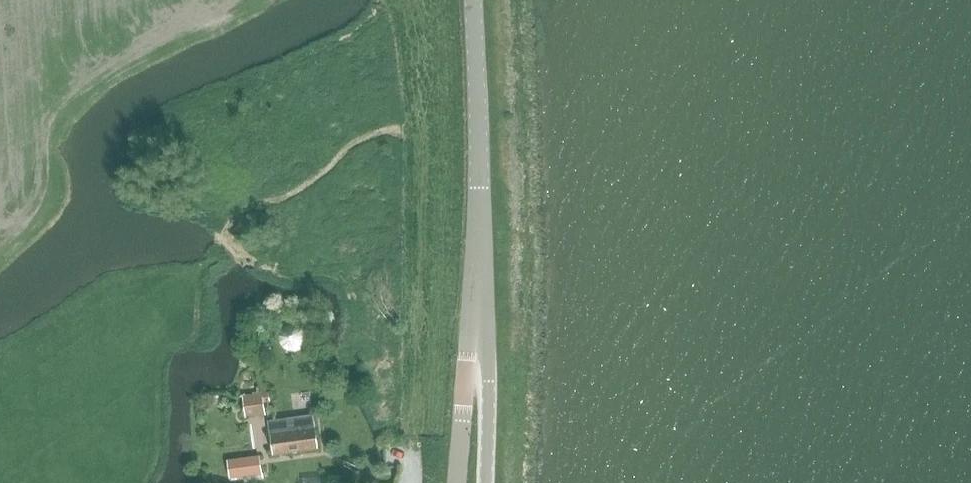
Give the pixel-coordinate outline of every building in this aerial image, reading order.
[(270,392),(244,396),(247,417),(268,414),(267,403),(272,402),(270,392)] [(268,420),(270,435),(271,434),(274,454),(319,448),(314,414),(268,420)] [(262,473),(260,456),(244,458),(247,476),(262,473)]
